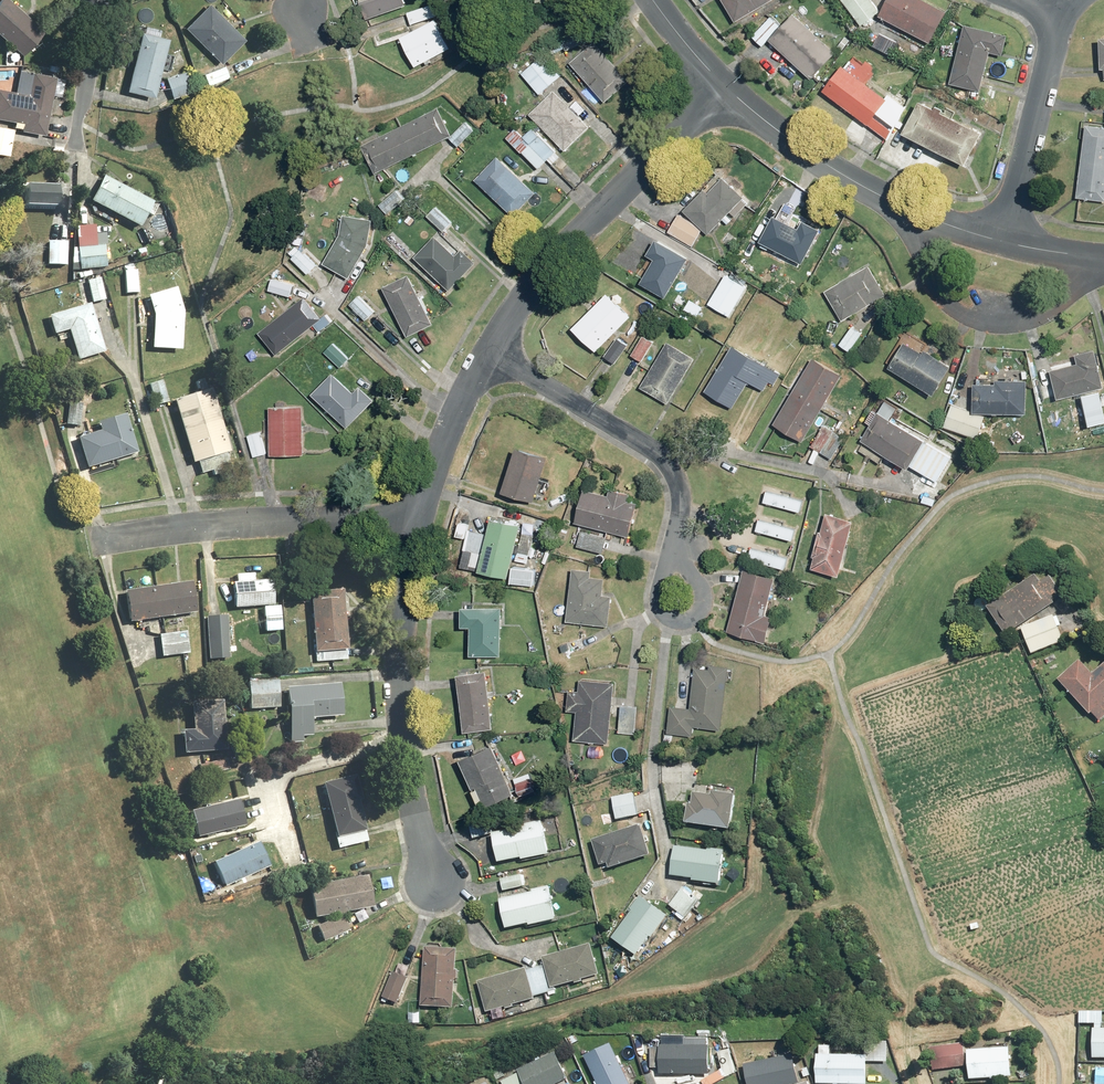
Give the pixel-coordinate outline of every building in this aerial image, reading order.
[(18,54),(41,31),(9,0),(0,0),(0,37),(18,54)] [(407,6),(405,0),(359,0),(366,20),(407,6)] [(735,22),(772,0),(721,0),(735,22)] [(860,26),(879,11),(871,0),(840,0),(860,26)] [(879,17),(923,41),(940,11),(920,0),(888,0),(879,17)] [(208,2),(182,27),(217,64),(243,40),(208,2)] [(437,17),(433,4),(407,12),(411,24),(437,17)] [(793,15),(782,27),(771,16),(751,37),(762,48),(769,41),(811,80),(835,55),(793,15)] [(450,49),(434,19),(399,38),(415,67),(450,49)] [(1008,37),(964,26),(950,84),(980,92),(990,53),(1003,56),(1008,37)] [(566,50),(588,41),(583,29),(561,39),(566,50)] [(167,38),(139,31),(123,92),(152,99),(167,38)] [(595,41),(570,63),(604,101),(628,80),(595,41)] [(540,95),(561,76),(543,55),(521,74),(540,95)] [(229,81),(223,66),(202,74),(209,90),(229,81)] [(891,131),(894,128),(900,131),(903,125),(897,122),(906,105),(890,92),(884,99),(842,67),(823,92),(885,139),(891,131)] [(12,127),(13,128),(19,129),(19,132),(43,135),(50,74),(14,69),(11,90),(0,88),(0,118),(13,120),(12,127)] [(179,74),(164,80),(169,94),(184,89),(179,74)] [(563,91),(558,95),(553,91),(529,114),(564,150),(588,126),(569,106),(573,102),(563,91)] [(936,106),(934,110),(919,102),(902,134),(965,166),(981,134),(944,114),(945,111),(936,106)] [(452,136),(439,108),(361,145),(374,172),(452,136)] [(466,121),(450,138),(457,145),(473,129),(466,121)] [(13,128),(0,126),(0,154),(7,156),(13,128)] [(1085,126),(1077,197),(1103,200),(1103,128),(1085,126)] [(532,128),(524,136),(515,127),(506,136),(537,169),(547,160),(573,187),(581,179),(532,128)] [(534,194),(497,156),(474,179),(512,216),(534,194)] [(152,202),(102,175),(88,201),(138,228),(152,202)] [(682,210),(703,230),(706,234),(730,212),(735,216),(749,203),(724,177),(707,193),(704,190),(685,208),(682,210)] [(56,184),(22,183),(21,208),(56,209),(56,184)] [(388,214),(405,199),(396,189),(379,204),(388,214)] [(437,206),(427,215),(442,231),(452,222),(437,206)] [(703,230),(682,210),(678,214),(668,231),(670,232),(670,233),(693,247),(703,230)] [(771,255),(775,249),(801,263),(820,228),(803,219),(798,228),(773,215),(759,240),(755,247),(771,255)] [(323,263),(350,278),(368,245),(372,220),(343,216),(340,234),(323,263)] [(94,247),(77,247),(78,269),(103,268),(103,235),(94,235),(94,247)] [(434,235),(414,256),(449,291),(476,263),(462,250),(456,256),(434,235)] [(664,298),(688,259),(655,239),(645,254),(654,259),(639,283),(664,298)] [(67,241),(47,241),(46,265),(66,265),(67,241)] [(300,249),(292,258),(307,274),(316,265),(300,249)] [(842,321),(885,296),(868,266),(825,291),(842,321)] [(137,268),(122,268),(123,293),(138,292),(137,268)] [(748,289),(726,274),(708,302),(730,317),(748,289)] [(409,275),(384,287),(408,337),(433,325),(409,275)] [(98,278),(85,280),(90,303),(103,300),(98,278)] [(294,283),(271,278),(268,291),(291,296),(294,283)] [(178,350),(181,315),(173,288),(145,297),(152,317),(149,349),(178,350)] [(596,353),(631,318),(606,293),(571,329),(596,353)] [(360,296),(350,304),(365,320),(374,312),(360,296)] [(277,355),(321,318),(303,297),(259,334),(277,355)] [(691,299),(684,309),(698,317),(704,307),(691,299)] [(92,305),(46,315),(51,335),(66,332),(72,361),(102,354),(92,305)] [(849,351),(863,333),(852,325),(839,344),(849,351)] [(641,361),(654,341),(644,334),(631,355),(641,361)] [(614,364),(628,345),(617,337),(604,356),(614,364)] [(899,350),(889,367),(932,394),(949,368),(901,338),(895,348),(899,350)] [(334,342),(324,352),(339,368),(349,358),(334,342)] [(668,404),(695,359),(666,342),(639,387),(668,404)] [(733,345),(706,391),(733,407),(748,381),(763,390),(768,382),(773,385),(780,373),(733,345)] [(1077,345),(1065,347),(1067,358),(1077,357),(1078,364),(1051,371),(1058,399),(1103,387),(1095,350),(1078,354),(1077,345)] [(804,442),(841,376),(811,358),(773,424),(804,442)] [(333,372),(311,393),(345,429),(374,401),(360,386),(353,393),(333,372)] [(975,384),(974,413),(1025,414),(1026,382),(995,381),(995,385),(975,384)] [(171,400),(191,462),(195,461),(199,474),(231,464),(208,389),(171,400)] [(884,399),(860,440),(909,469),(911,466),(937,481),(952,456),(891,420),(898,407),(884,399)] [(79,401),(65,400),(63,424),(77,425),(79,401)] [(952,405),(944,427),(977,438),(984,416),(952,405)] [(269,407),(269,455),(303,455),(302,406),(269,407)] [(101,434),(77,439),(83,468),(135,456),(125,416),(98,422),(101,434)] [(844,437),(823,424),(811,445),(831,458),(844,437)] [(266,453),(260,431),(248,435),(254,457),(266,453)] [(546,458),(515,449),(503,491),(533,501),(546,458)] [(601,554),(608,531),(629,537),(640,497),(610,489),(608,496),(584,489),(575,522),(583,524),(577,546),(601,554)] [(827,513),(822,530),(819,529),(811,557),(814,558),(812,568),(838,575),(854,521),(827,513)] [(508,578),(520,525),(490,518),(487,533),(469,529),(461,562),(479,566),(478,571),(508,578)] [(534,536),(522,533),(514,568),(526,571),(534,536)] [(592,571),(571,569),(567,622),(608,625),(611,593),(603,592),(605,577),(591,576),(592,571)] [(776,579),(744,570),(728,631),(766,642),(772,617),(766,615),(776,579)] [(253,573),(233,574),(234,582),(231,582),(232,608),(262,607),(263,632),(280,631),(279,606),(272,606),(271,580),(253,581),(253,573)] [(1006,636),(1062,595),(1049,576),(1040,583),(1034,574),(986,608),(1006,636)] [(188,581),(121,591),(126,624),(193,615),(188,581)] [(512,581),(512,590),(527,591),(527,582),(512,581)] [(340,591),(309,594),(314,662),(345,659),(340,591)] [(500,657),(501,608),(462,607),(461,627),(470,627),(469,656),(500,657)] [(1063,612),(1021,629),(1032,655),(1062,643),(1056,628),(1068,624),(1063,612)] [(226,616),(205,617),(207,660),(228,659),(226,616)] [(185,631),(155,634),(158,657),(188,653),(185,631)] [(1057,680),(1090,715),(1092,713),(1099,721),(1103,716),(1103,662),(1092,673),(1079,659),(1057,680)] [(722,728),(727,667),(694,665),(691,708),(670,706),(668,733),(692,735),(693,726),(722,728)] [(486,671),(457,674),(464,731),(493,727),(486,671)] [(276,678),(245,680),(247,709),(277,707),(276,678)] [(579,680),(578,691),(568,690),(567,711),(577,712),(576,740),(609,741),(612,682),(579,680)] [(337,683),(282,688),(288,744),(302,742),(301,738),(312,737),(310,719),(341,716),(337,683)] [(637,706),(620,705),(619,732),(635,733),(637,706)] [(179,732),(179,753),(224,753),(224,725),(214,725),(214,716),(190,716),(190,732),(179,732)] [(491,746),(460,760),(472,788),(477,786),(485,806),(512,794),(491,746)] [(350,776),(320,783),(336,850),(366,843),(350,776)] [(688,803),(685,824),(730,830),(736,789),(717,786),(716,793),(712,792),(712,796),(693,793),(692,803),(688,803)] [(611,796),(615,820),(639,816),(635,792),(611,796)] [(237,797),(187,811),(194,837),(245,823),(237,797)] [(492,834),(498,863),(521,857),(522,860),(549,854),(542,823),(494,833),(491,820),(470,824),(473,838),(492,834)] [(650,855),(640,824),(592,841),(601,868),(608,866),(609,870),(650,855)] [(268,866),(256,841),(210,863),(223,888),(268,866)] [(674,845),(669,877),(719,884),(724,850),(708,848),(707,850),(674,845)] [(521,874),(500,880),(504,893),(524,886),(521,874)] [(305,887),(311,918),(369,907),(364,877),(305,887)] [(682,920),(700,898),(683,884),(675,894),(678,896),(670,905),(677,912),(675,914),(682,920)] [(532,893),(499,901),(506,930),(528,924),(529,926),(556,920),(548,886),(531,890),(532,893)] [(669,916),(642,896),(612,938),(636,956),(649,938),(652,940),(669,916)] [(346,931),(339,916),(315,927),(322,942),(346,931)] [(543,957),(552,988),(600,974),(590,943),(543,957)] [(460,971),(456,970),(457,949),(425,947),(421,1007),(454,1008),(455,981),(460,981),(460,971)] [(478,980),(486,1013),(535,1000),(526,967),(478,980)] [(409,978),(394,972),(383,998),(397,1004),(409,978)] [(1090,1056),(1103,1057),(1103,1028),(1093,1027),(1090,1056)] [(961,1039),(928,1044),(933,1072),(966,1066),(961,1039)] [(816,1083),(835,1083),(864,1083),(865,1061),(886,1062),(887,1041),(866,1040),(865,1056),(817,1054),(816,1083)] [(659,1069),(659,1074),(708,1076),(709,1046),(651,1044),(650,1069),(659,1069)] [(585,1057),(598,1083),(628,1083),(610,1045),(585,1057)] [(1010,1048),(968,1051),(970,1081),(1012,1078),(1010,1048)] [(747,1083),(791,1083),(799,1082),(792,1053),(743,1066),(747,1083)] [(524,1083),(557,1083),(566,1079),(554,1054),(518,1071),(524,1083)] [(1095,1083),(1103,1083),(1103,1069),(1096,1068),(1095,1083)]
